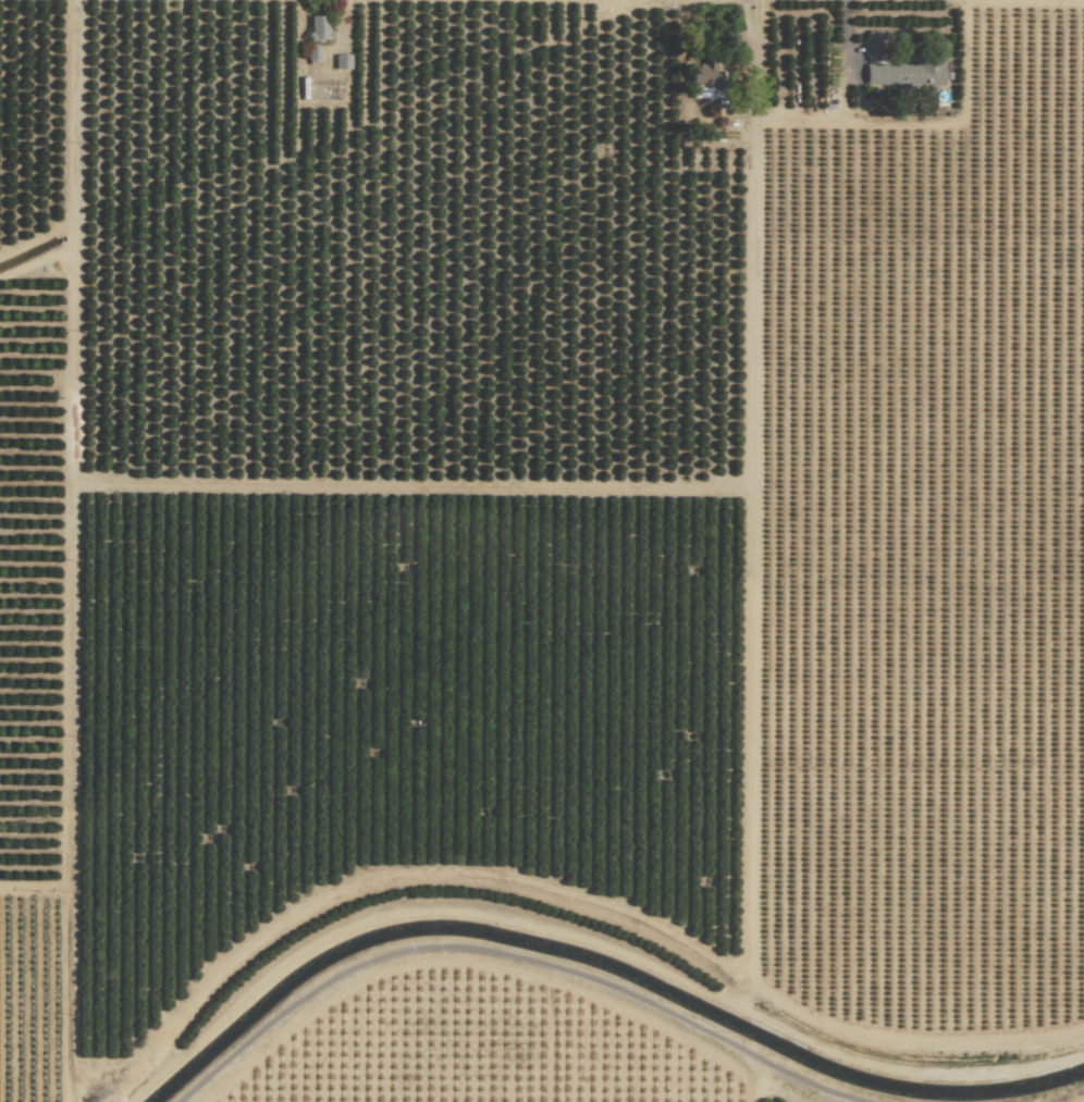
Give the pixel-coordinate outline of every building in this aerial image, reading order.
[(329,41),(329,16),(310,16),(310,41),(329,41)] [(867,59),(887,60),(887,30),(868,30),(867,59)] [(319,45),(308,45),(308,59),(319,60),(319,45)] [(350,54),(335,55),(335,69),(350,68),(350,54)] [(691,63),(692,99),(714,98),(713,62),(691,63)] [(866,84),(943,85),(943,63),(866,63),(866,84)]
